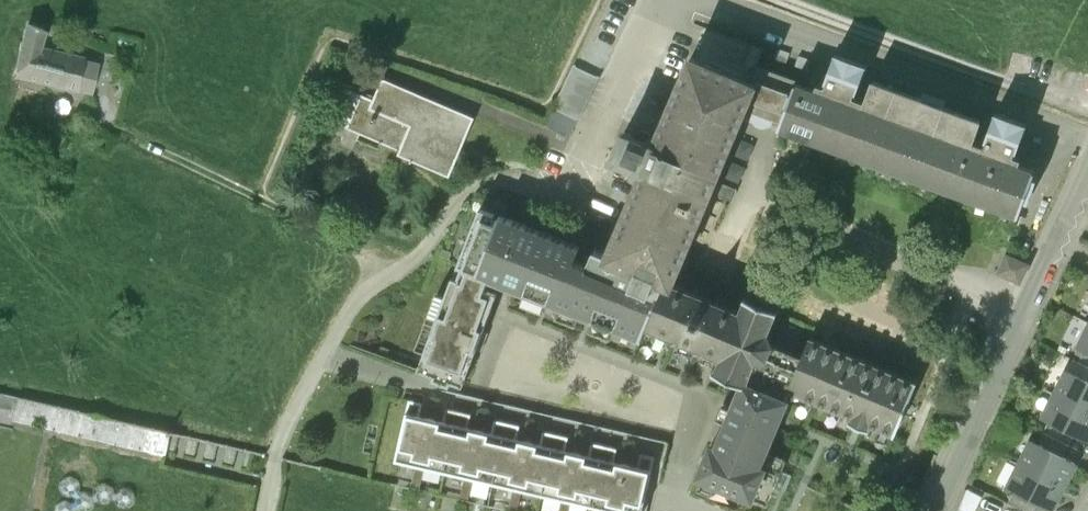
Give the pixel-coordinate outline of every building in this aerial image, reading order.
[(43,31),(22,23),(12,78),(75,92),(76,90),(82,59),(83,56),(39,45),(43,31)] [(636,168),(601,256),(663,280),(672,284),(717,171),(743,107),(754,79),(686,51),(651,139),(619,127),(607,157),(636,168)] [(1014,218),(1033,169),(1019,164),(1021,157),(1016,154),(1028,123),(997,111),(984,143),(974,139),(981,120),(873,77),(864,99),(853,95),(865,64),(835,53),(823,85),(816,82),(814,88),(796,81),(791,93),(754,79),(743,107),(764,115),(781,122),(780,125),(1014,218)] [(96,62),(82,59),(76,90),(89,92),(96,62)] [(575,66),(553,107),(578,119),(599,78),(575,66)] [(475,119),(384,81),(375,101),(346,89),(332,122),(401,151),(399,156),(451,178),(475,119)] [(589,251),(482,209),(459,267),(504,285),(510,287),(546,302),(588,318),(639,339),(643,327),(663,280),(601,256),(589,251)] [(999,251),(1006,254),(1026,263),(1030,252),(1004,241),(999,251)] [(1026,263),(1006,254),(997,273),(1020,283),(1029,264),(1026,263)] [(482,338),(504,285),(459,267),(418,369),(463,387),(482,338)] [(739,311),(672,284),(663,280),(643,327),(663,335),(690,346),(708,353),(719,358),(713,373),(742,384),(758,346),(772,312),(743,300),(739,311)] [(1076,347),(1087,353),(1087,324),(1076,347)] [(811,342),(802,364),(790,392),(852,417),(849,424),(866,431),(869,426),(892,435),(913,383),(811,342)] [(790,392),(802,364),(758,346),(742,384),(734,404),(722,436),(716,450),(709,447),(702,462),(696,479),(765,507),(773,488),(783,462),(765,455),(780,417),(790,392)] [(1052,395),(1087,414),(1087,383),(1064,371),(1052,395)] [(1052,395),(1039,419),(1087,444),(1087,414),(1052,395)] [(243,451),(15,400),(11,423),(169,460),(170,454),(240,470),(243,451)] [(409,401),(395,461),(421,467),(432,420),(419,417),(422,404),(409,401)] [(421,467),(446,473),(459,413),(448,410),(445,423),(432,420),(421,467)] [(446,473),(469,478),(480,430),(468,427),(471,415),(459,413),(446,473)] [(469,478),(494,484),(508,424),(495,421),(492,433),(480,430),(469,478)] [(494,484),(518,489),(529,441),(517,439),(520,426),(508,424),(494,484)] [(518,489),(542,495),(556,434),(545,432),(543,444),(529,441),(518,489)] [(542,495),(567,501),(578,452),(566,450),(569,437),(556,434),(542,495)] [(567,501),(592,506),(606,446),(594,443),(591,455),(578,452),(567,501)] [(1032,443),(1021,465),(1063,487),(1075,465),(1032,443)] [(613,510),(617,510),(628,464),(615,461),(618,449),(606,446),(592,506),(613,510)] [(650,473),(654,458),(644,455),(641,467),(628,464),(617,510),(642,510),(650,473)] [(1052,509),(1063,487),(1021,465),(1009,487),(1052,509)] [(469,498),(473,479),(463,477),(459,496),(469,498)] [(60,484),(59,491),(62,496),(69,497),(76,495),(79,488),(77,482),(71,478),(64,478),(60,484)] [(94,491),(93,498),(97,503),(103,504),(110,502),(113,495),(111,489),(105,485),(99,485),(94,491)] [(967,510),(976,510),(983,495),(967,488),(958,507),(967,510)] [(114,495),(113,502),(117,507),(124,509),(131,506),(133,499),(132,493),(126,489),(119,490),(114,495)] [(74,506),(77,510),(78,510),(87,510),(91,510),(93,503),(92,497),(86,493),(80,494),(75,499),(74,506)] [(569,501),(558,500),(557,510),(569,510),(569,501)] [(55,510),(74,510),(72,505),(66,501),(60,501),(55,506),(55,510)]
